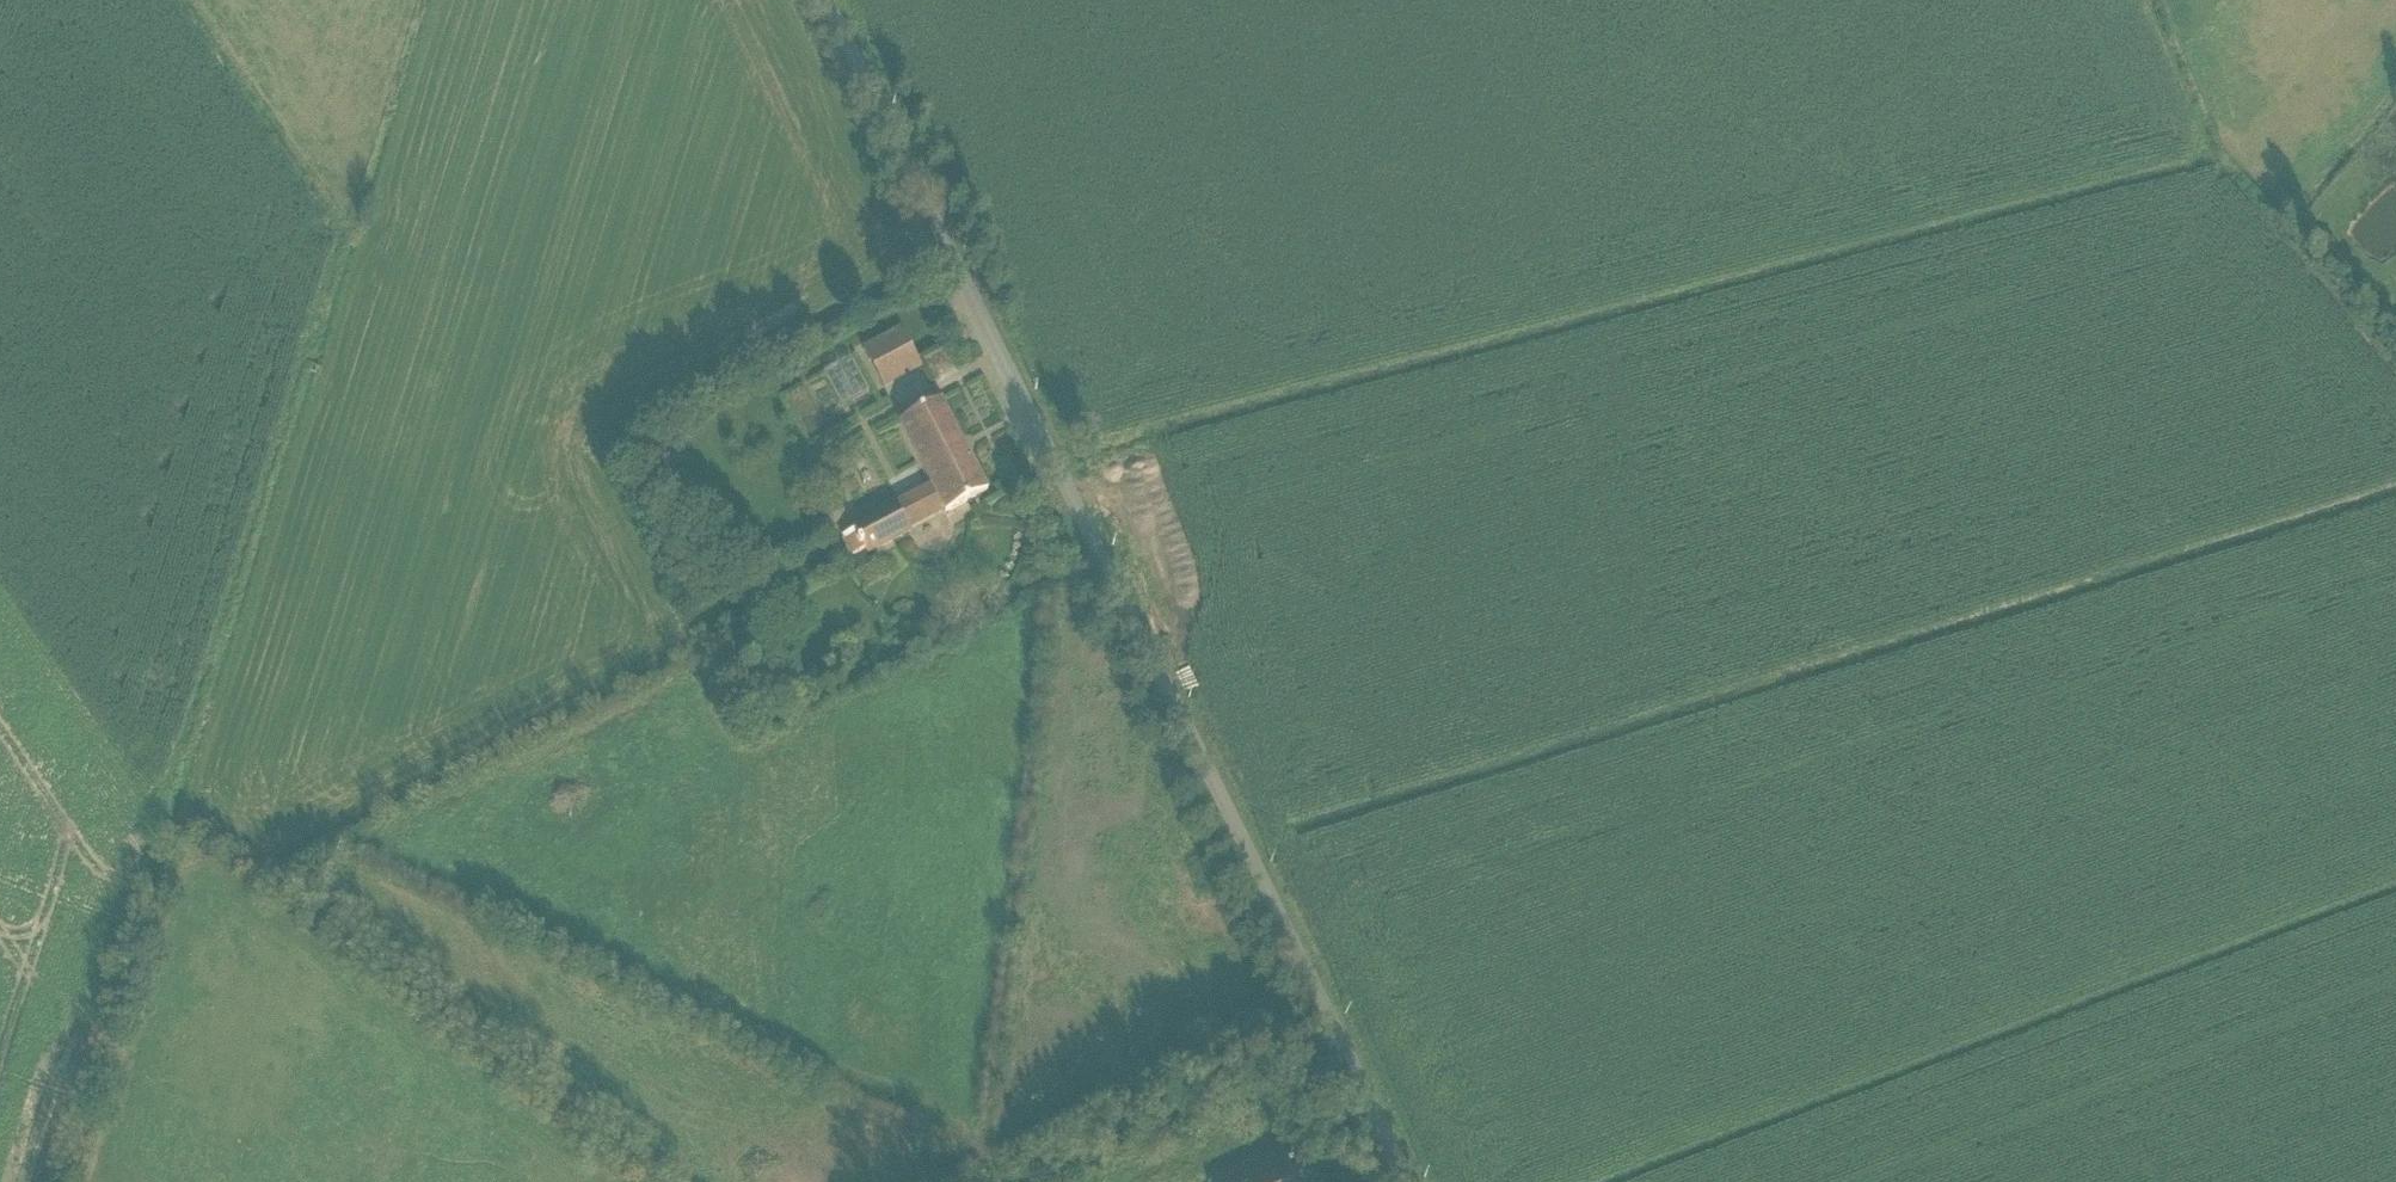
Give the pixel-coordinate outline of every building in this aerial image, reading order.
[(880,391),(915,375),(895,329),(860,345),(880,391)] [(866,550),(985,496),(941,401),(893,423),(923,488),(852,521),(866,550)]
